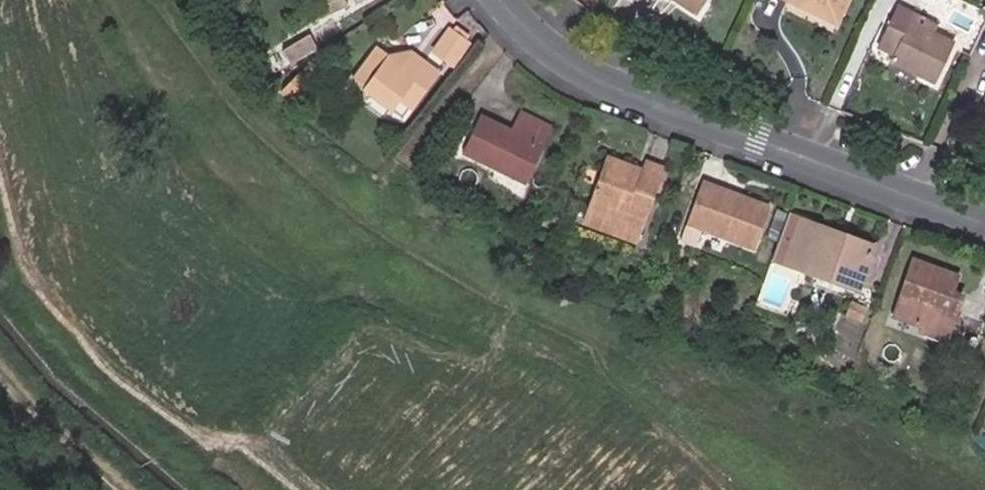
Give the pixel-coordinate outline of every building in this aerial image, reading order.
[(345,0),(320,0),(329,14),(346,3),(345,0)] [(707,0),(663,0),(694,19),(705,3),(707,0)] [(770,2),(804,18),(805,15),(811,17),(809,21),(832,31),(847,0),(771,0),(770,2)] [(913,19),(897,11),(877,53),(893,61),(892,64),(937,85),(955,47),(910,26),(913,19)] [(333,19),(281,51),(289,65),(341,33),(333,19)] [(445,33),(431,49),(450,65),(464,49),(460,45),(465,38),(453,28),(447,35),(445,33)] [(437,74),(422,62),(413,73),(401,63),(379,46),(351,80),(367,92),(388,109),(395,100),(407,110),(437,74)] [(413,73),(422,62),(410,52),(401,63),(413,73)] [(388,109),(367,92),(360,100),(381,117),(388,109)] [(475,116),(455,151),(520,188),(551,135),(517,116),(507,133),(475,116)] [(611,226),(607,237),(637,249),(666,174),(643,165),(636,183),(628,179),(631,173),(605,163),(585,216),(611,226)] [(770,214),(702,190),(682,246),(698,253),(704,237),(755,256),(770,214)] [(581,227),(607,237),(611,226),(585,216),(581,227)] [(841,249),(844,242),(808,229),(790,274),(856,299),(871,261),(841,249)] [(874,254),(844,242),(841,249),(871,261),(874,254)] [(922,329),(950,339),(963,303),(954,298),(959,284),(913,267),(892,323),(920,333),(922,329)] [(872,309),(855,303),(850,318),(866,323),(872,309)] [(947,349),(950,339),(922,329),(920,333),(918,340),(947,349)]
